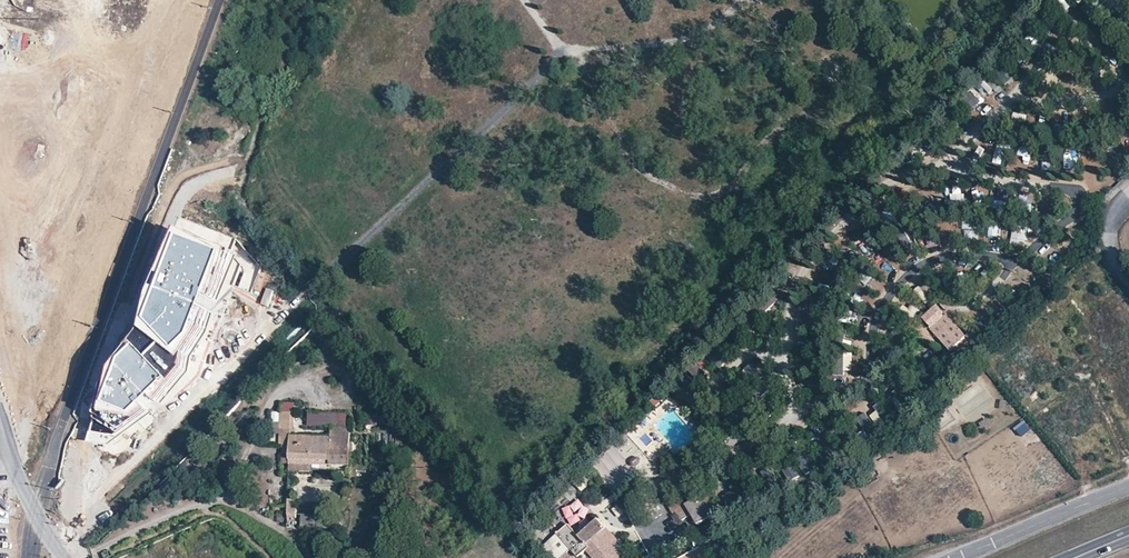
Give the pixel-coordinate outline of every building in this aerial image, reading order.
[(24,46),(121,47),(131,38),(133,30),(128,22),(123,19),(54,0),(0,0),(0,47),(24,46)] [(1090,16),(1107,0),(1075,0),(1081,6),(1090,16)] [(829,80),(839,72),(828,58),(818,66),(829,80)] [(981,90),(994,99),(1001,90),(987,80),(981,90)] [(961,195),(962,186),(952,185),(951,195),(961,195)] [(1020,194),(1022,205),(1030,205),(1029,193),(1020,194)] [(1037,211),(1048,214),(1050,203),(1040,201),(1037,211)] [(963,219),(963,228),(976,229),(976,220),(963,219)] [(1013,229),(1014,241),(1024,241),(1023,229),(1013,229)] [(233,252),(184,234),(147,333),(108,384),(93,438),(121,446),(191,374),(192,360),(210,334),(217,309),(228,286),(252,295),(263,269),(238,239),(233,252)] [(903,254),(916,251),(912,236),(899,240),(903,254)] [(1044,256),(1054,263),(1061,255),(1050,247),(1044,256)] [(953,350),(966,337),(945,315),(930,329),(951,352),(953,350)] [(971,342),(966,337),(953,350),(959,356),(969,346),(969,345),(971,342)] [(853,354),(837,354),(836,372),(852,372),(853,354)] [(972,423),(996,402),(974,378),(950,399),(972,423)] [(941,429),(955,420),(946,407),(932,417),(941,429)] [(879,410),(871,413),(877,427),(885,424),(879,410)] [(330,426),(330,411),(308,411),(307,426),(330,426)] [(294,413),(280,413),(279,441),(283,441),(283,454),(290,454),(290,461),(331,462),(331,463),(341,464),(342,436),(295,436),(294,413)] [(692,444),(689,447),(688,449),(688,451),(687,452),(687,453),(688,454),(689,455),(691,456),(692,456),(694,457),(696,456),(698,456),(701,456),(704,454),(706,453),(708,451),(710,449),(710,447),(710,446),(709,445),(708,443),(705,443),(703,442),(700,442),(696,443),(692,444)] [(674,467),(671,459),(660,464),(664,471),(674,467)] [(703,492),(695,497),(700,504),(707,499),(703,492)] [(678,495),(669,501),(676,511),(682,519),(691,513),(698,523),(715,511),(707,499),(700,504),(695,497),(685,504),(678,495)] [(562,516),(576,529),(593,512),(579,499),(562,516)] [(295,500),(287,500),(287,514),(296,514),(295,500)] [(673,512),(676,511),(669,501),(666,503),(673,512)] [(571,549),(577,557),(585,551),(592,557),(620,557),(619,557),(627,550),(599,519),(579,535),(569,524),(557,534),(571,549)] [(571,549),(557,534),(540,550),(548,557),(561,557),(568,552),(571,549)]
